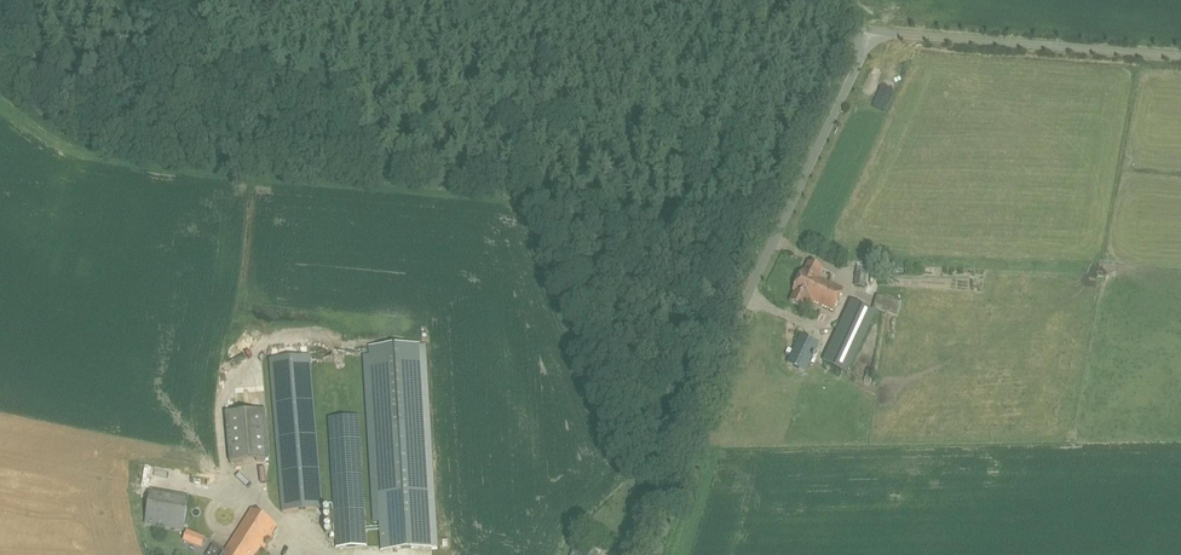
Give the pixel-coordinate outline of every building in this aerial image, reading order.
[(808,310),(812,302),(834,312),(844,290),(819,278),(823,269),(808,262),(804,272),(802,271),(793,292),(795,293),(790,302),(808,310)] [(873,311),(898,317),(901,303),(876,296),(873,311)] [(876,313),(852,302),(824,362),(849,373),(876,313)] [(820,344),(800,335),(787,363),(806,372),(820,344)] [(381,550),(432,547),(419,344),(369,347),(381,550)] [(311,355),(269,358),(282,511),(323,508),(311,355)] [(267,411),(226,414),(230,463),(271,460),(267,411)] [(360,416),(330,418),(337,548),(367,546),(360,416)] [(179,476),(179,487),(195,487),(195,477),(179,476)] [(184,535),(191,498),(152,490),(145,526),(184,535)] [(253,510),(226,551),(214,543),(207,554),(257,554),(263,545),(267,548),(269,544),(269,545),(274,537),(273,536),(279,527),(253,510)]
